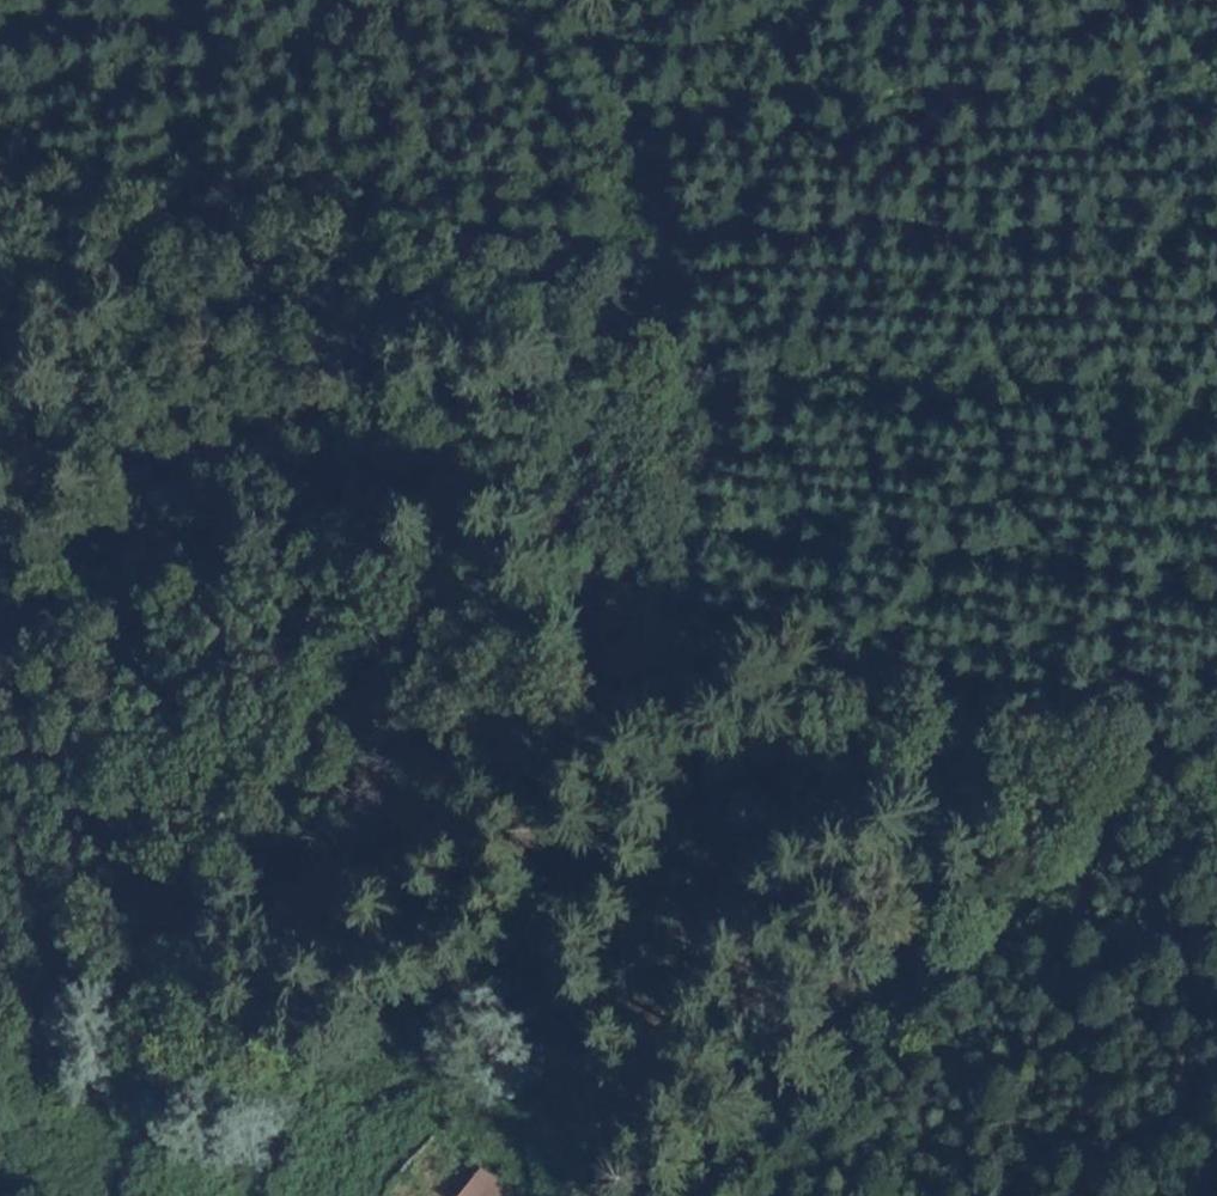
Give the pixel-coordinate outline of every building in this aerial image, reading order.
[(456,1195),(527,1195),(476,1164),(456,1195)]
